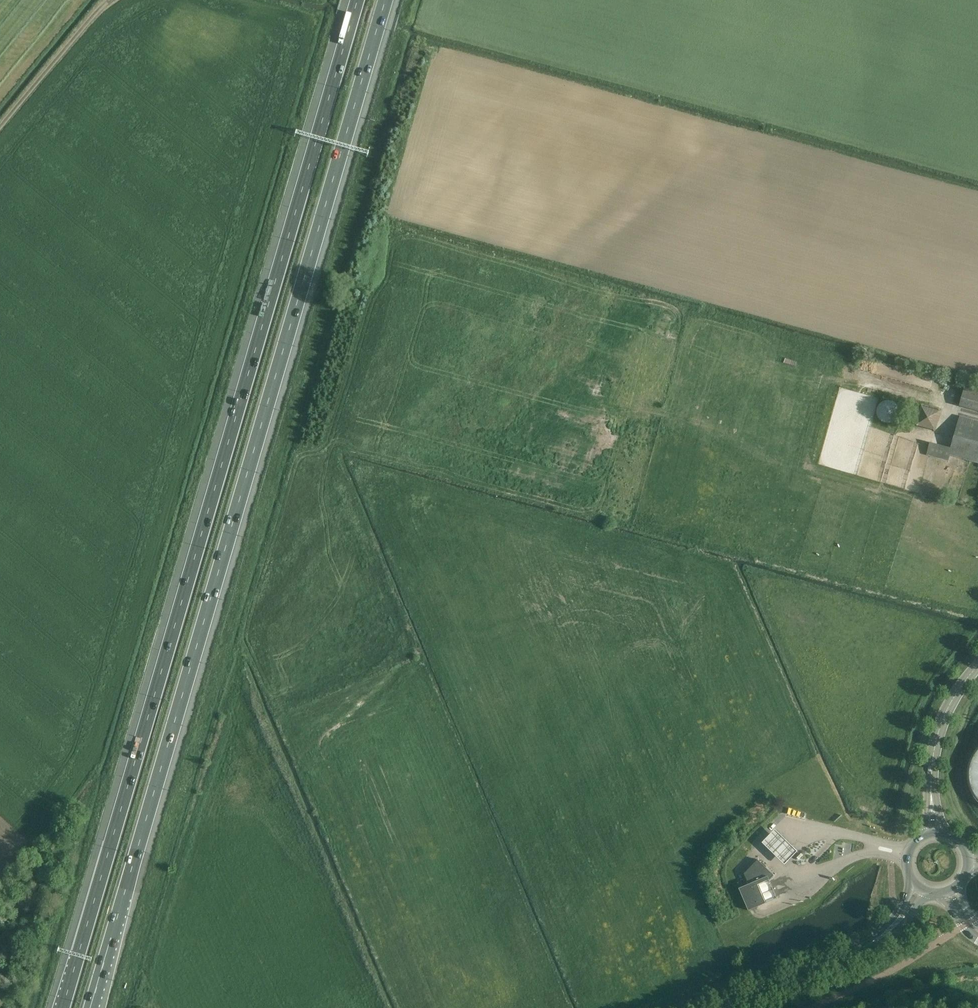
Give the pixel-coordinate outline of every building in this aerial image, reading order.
[(977,411),(977,386),(967,383),(961,406),(977,411)] [(878,408),(877,412),(878,416),(880,420),(884,422),(888,423),(893,422),(896,420),(899,416),(899,412),(899,408),(896,404),(893,402),(888,401),(884,402),(880,404),(878,408)] [(936,431),(941,411),(921,406),(916,426),(936,431)] [(961,416),(952,448),(930,442),(927,455),(948,461),(950,454),(977,462),(977,421),(961,416)] [(781,835),(775,829),(762,842),(768,847),(785,865),(798,851),(781,835)] [(749,884),(748,885),(744,886),(739,889),(749,911),(755,908),(778,898),(770,880),(774,876),(759,861),(759,860),(745,874),(749,884)]
